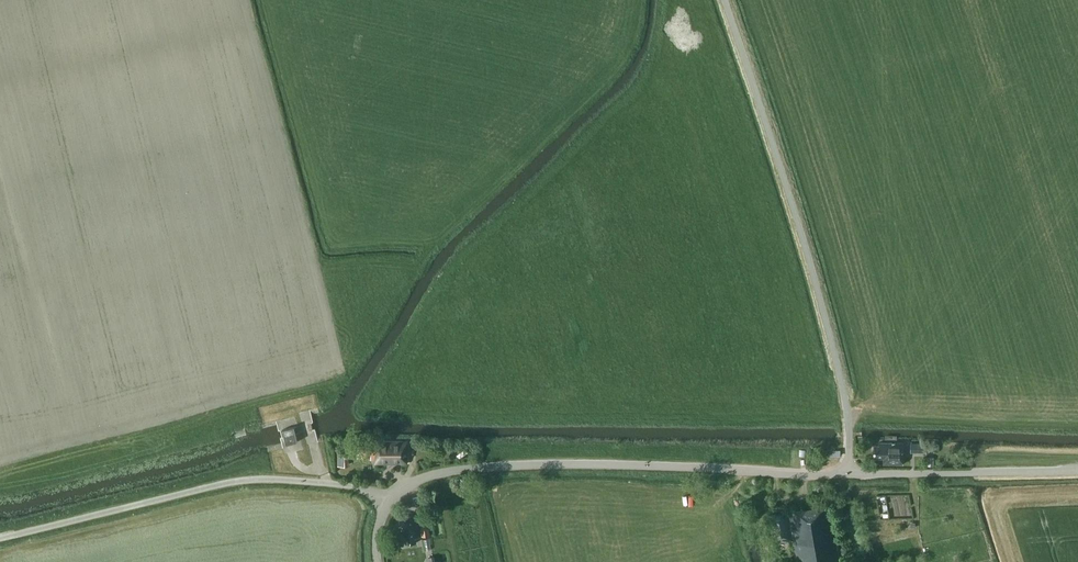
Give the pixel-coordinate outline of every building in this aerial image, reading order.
[(297,442),(293,427),(282,429),(286,445),(297,442)] [(903,443),(878,442),(878,444),(874,444),(874,458),(883,458),(883,464),(903,464),(903,443)] [(406,443),(375,443),(375,444),(358,444),(358,454),(362,454),(362,460),(374,460),(374,464),(406,465),(406,443)] [(926,443),(911,443),(911,452),(926,453),(926,443)] [(348,451),(337,451),(337,466),(348,466),(348,451)] [(830,504),(768,515),(773,543),(793,539),(797,561),(837,561),(836,556),(840,556),(830,504)] [(433,535),(431,513),(420,514),(422,537),(433,535)] [(419,537),(416,515),(396,518),(398,531),(395,532),(396,540),(404,539),(405,544),(415,543),(414,538),(419,537)]
